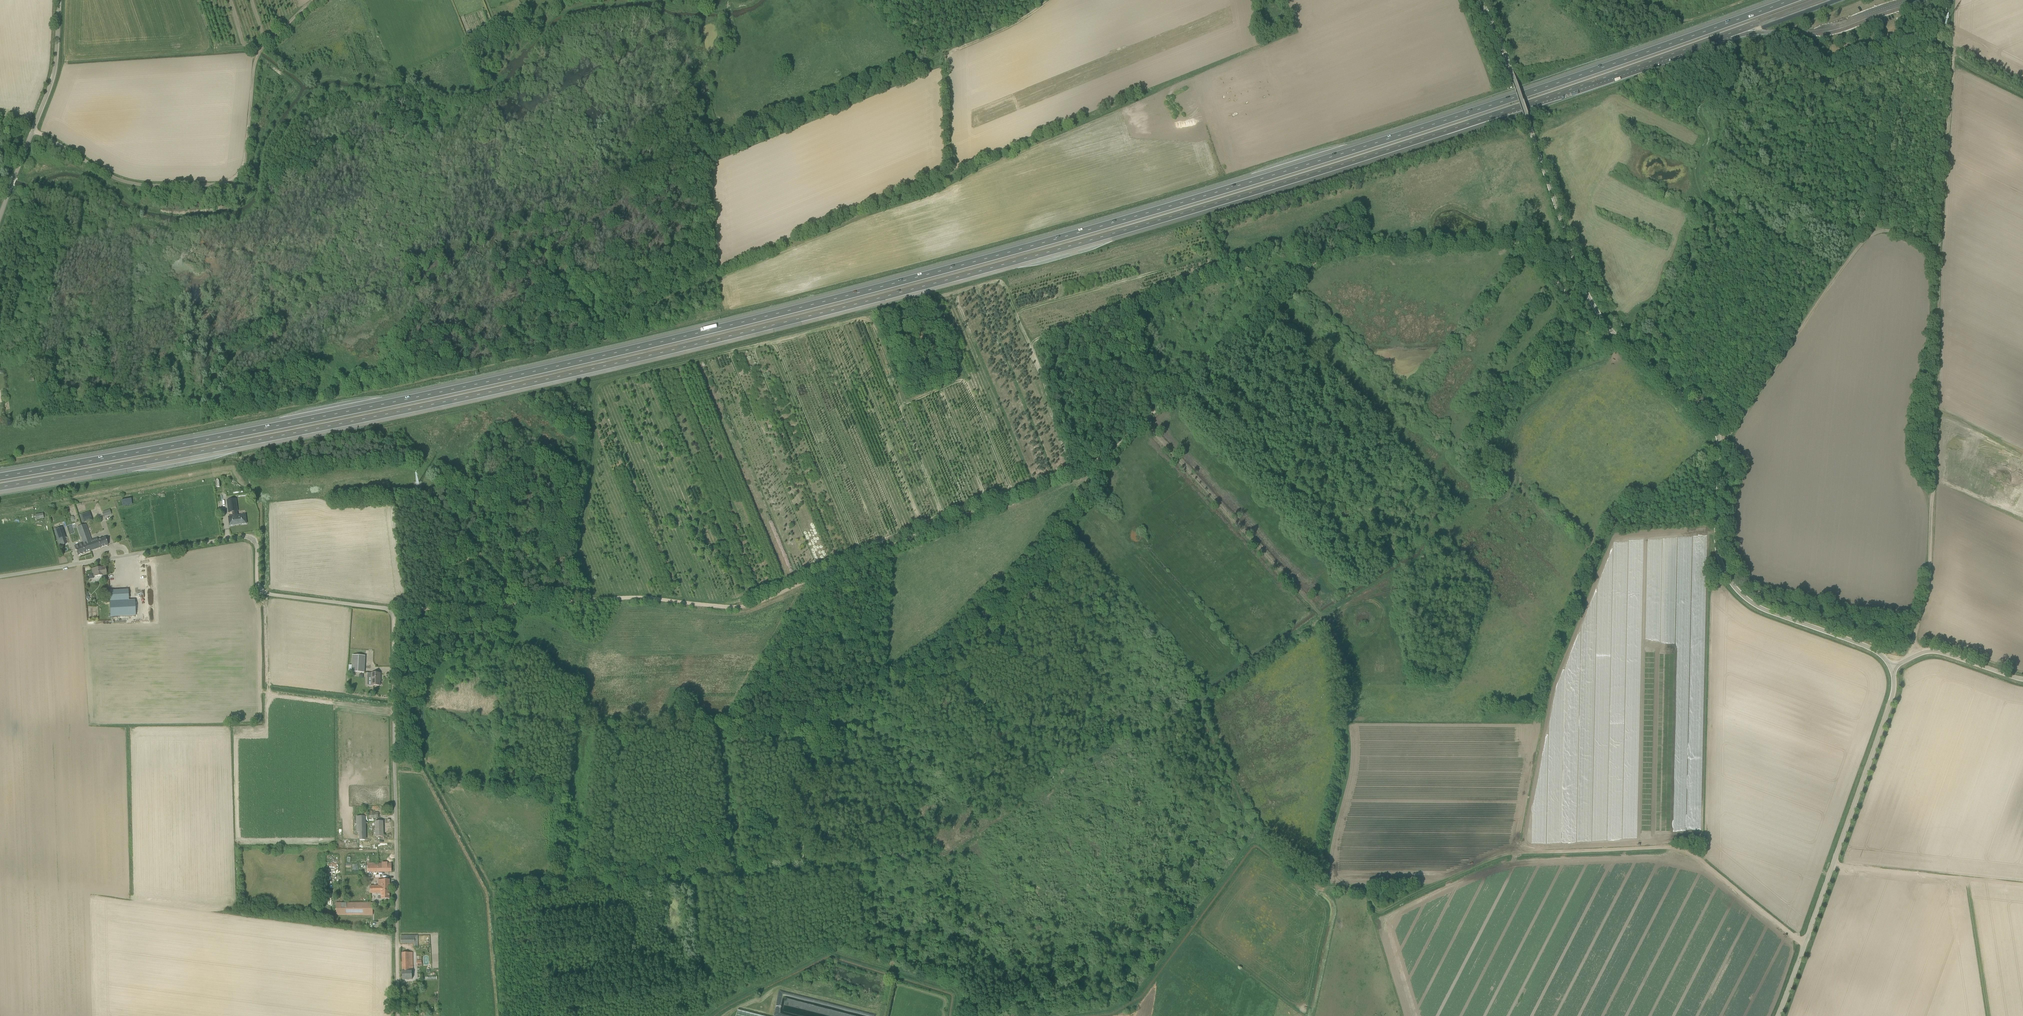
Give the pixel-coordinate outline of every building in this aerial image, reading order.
[(1856,23),(1843,28),(1844,31),(1858,26),(1856,23)] [(245,515),(244,515),(238,516),(237,512),(238,512),(236,499),(227,501),(229,513),(233,512),(233,517),(229,517),(230,526),(234,525),(241,524),(242,524),(247,524),(245,515)] [(80,515),(82,522),(92,519),(90,511),(80,515)] [(91,551),(87,542),(85,536),(82,526),(78,527),(83,543),(74,546),(78,556),(86,553),(85,553),(91,551)] [(66,538),(62,527),(54,530),(60,546),(64,545),(62,539),(66,538)] [(97,539),(87,542),(91,551),(100,548),(108,545),(105,538),(98,540),(97,539)] [(107,575),(105,567),(92,569),(93,573),(94,573),(94,577),(102,576),(102,575),(107,575)] [(128,589),(109,590),(111,617),(136,616),(135,600),(129,600),(128,589)] [(365,656),(353,655),(352,672),(364,673),(365,656)] [(380,679),(381,678),(381,673),(372,673),(372,686),(380,686),(380,679)] [(365,840),(365,833),(360,833),(360,840),(359,840),(359,847),(371,847),(371,840),(365,840)] [(368,872),(391,871),(391,863),(367,863),(368,872)] [(381,899),(390,899),(390,879),(378,880),(379,886),(370,886),(370,893),(381,893),(381,899)] [(336,903),(336,915),(373,915),(373,903),(336,903)] [(413,952),(402,953),(403,980),(412,979),(412,970),(413,970),(413,952)]
